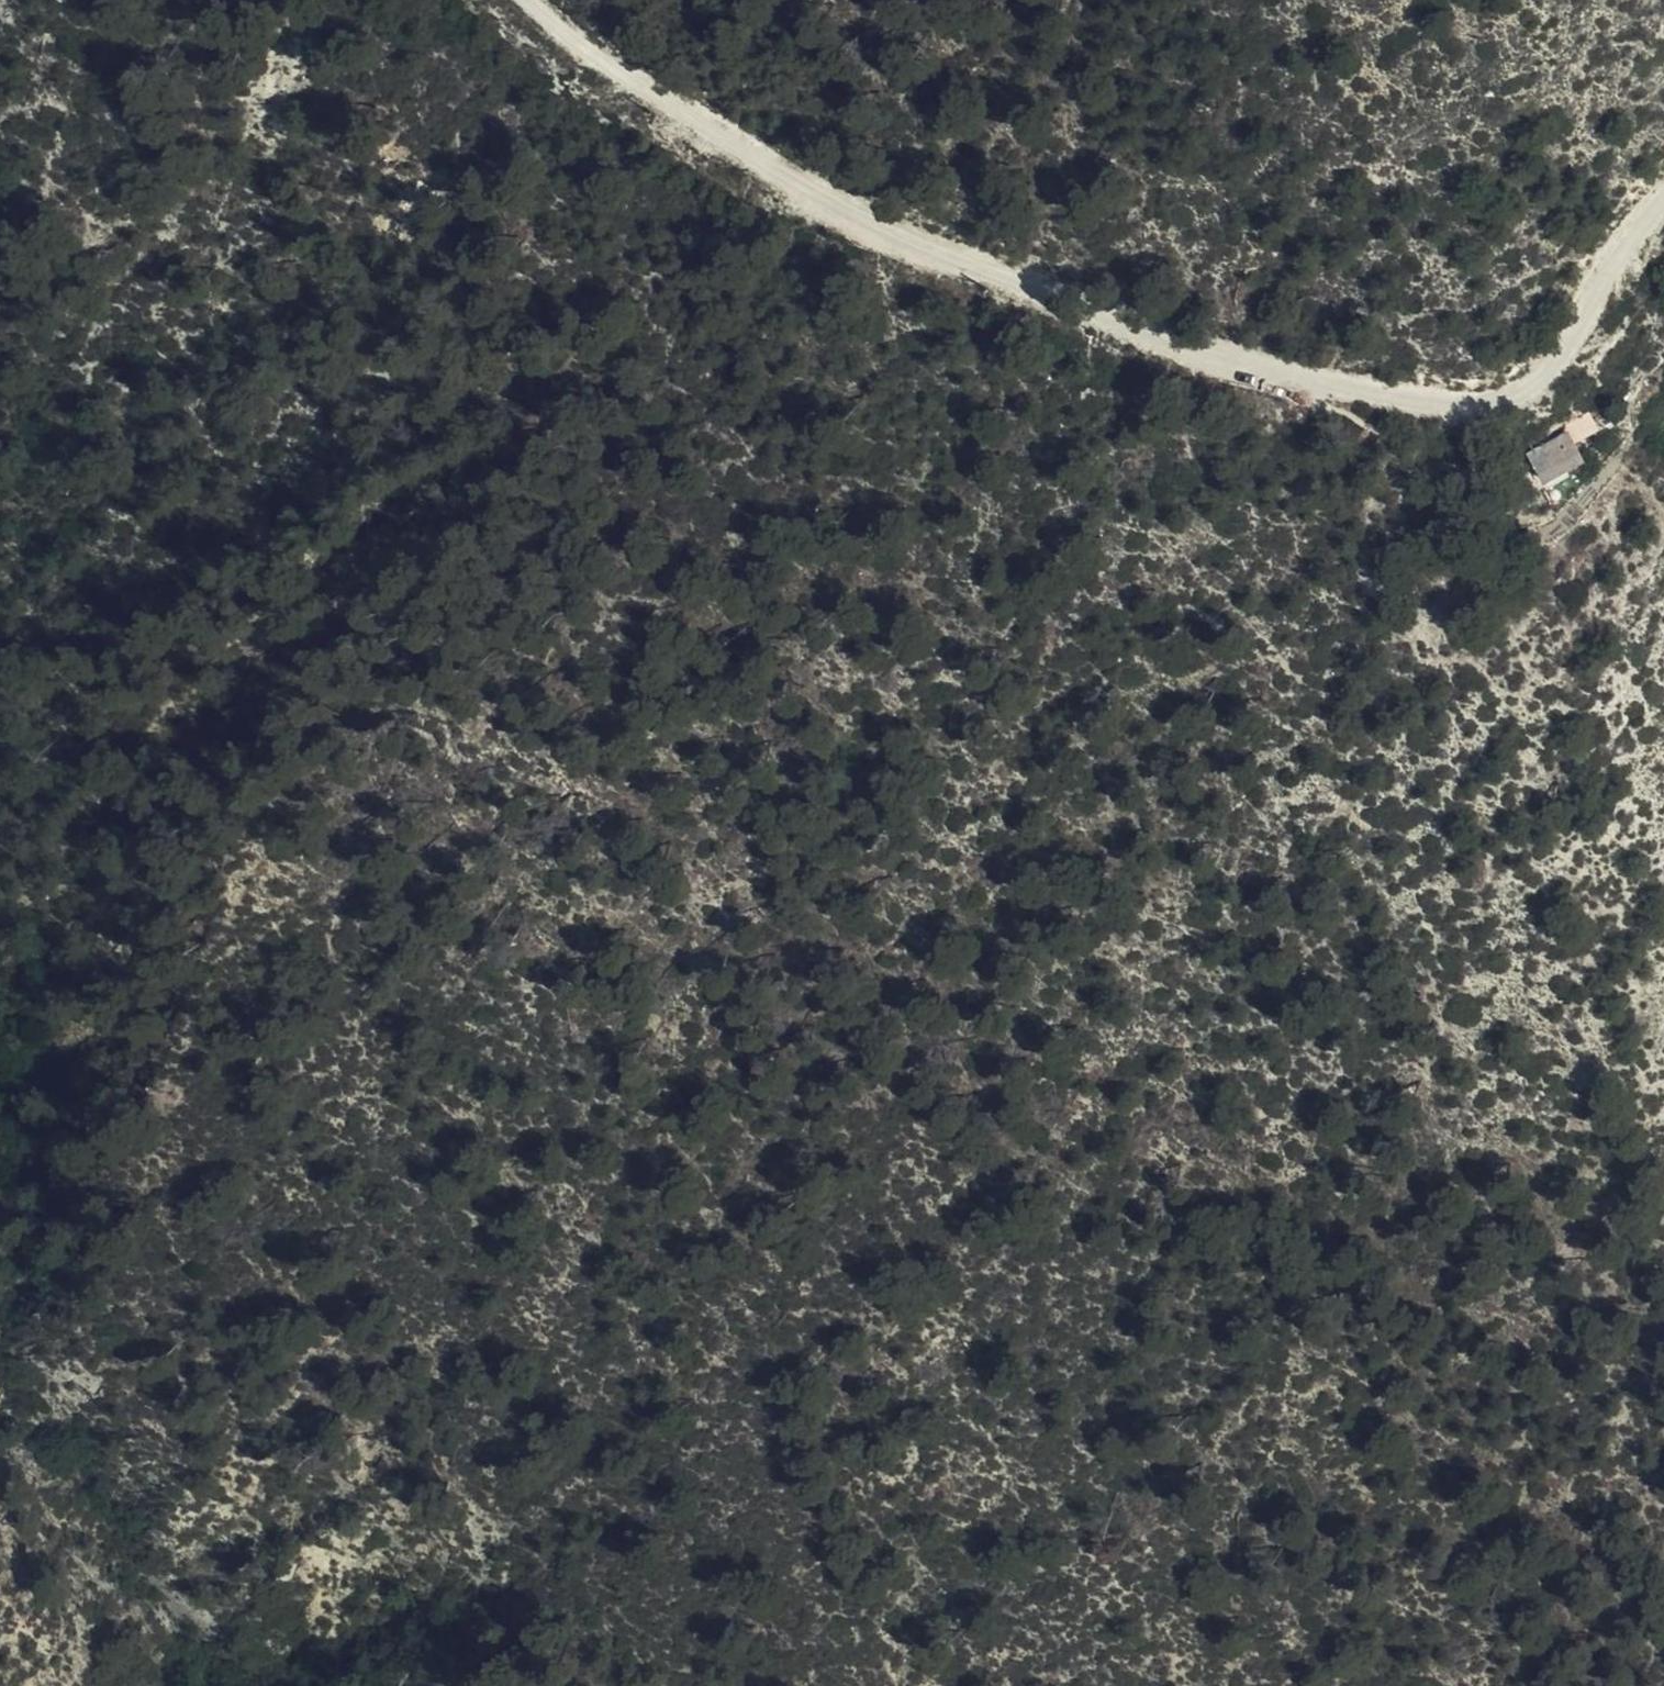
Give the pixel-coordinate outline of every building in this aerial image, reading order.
[(1584,459),(1568,429),(1523,453),(1540,483),(1584,459)]
